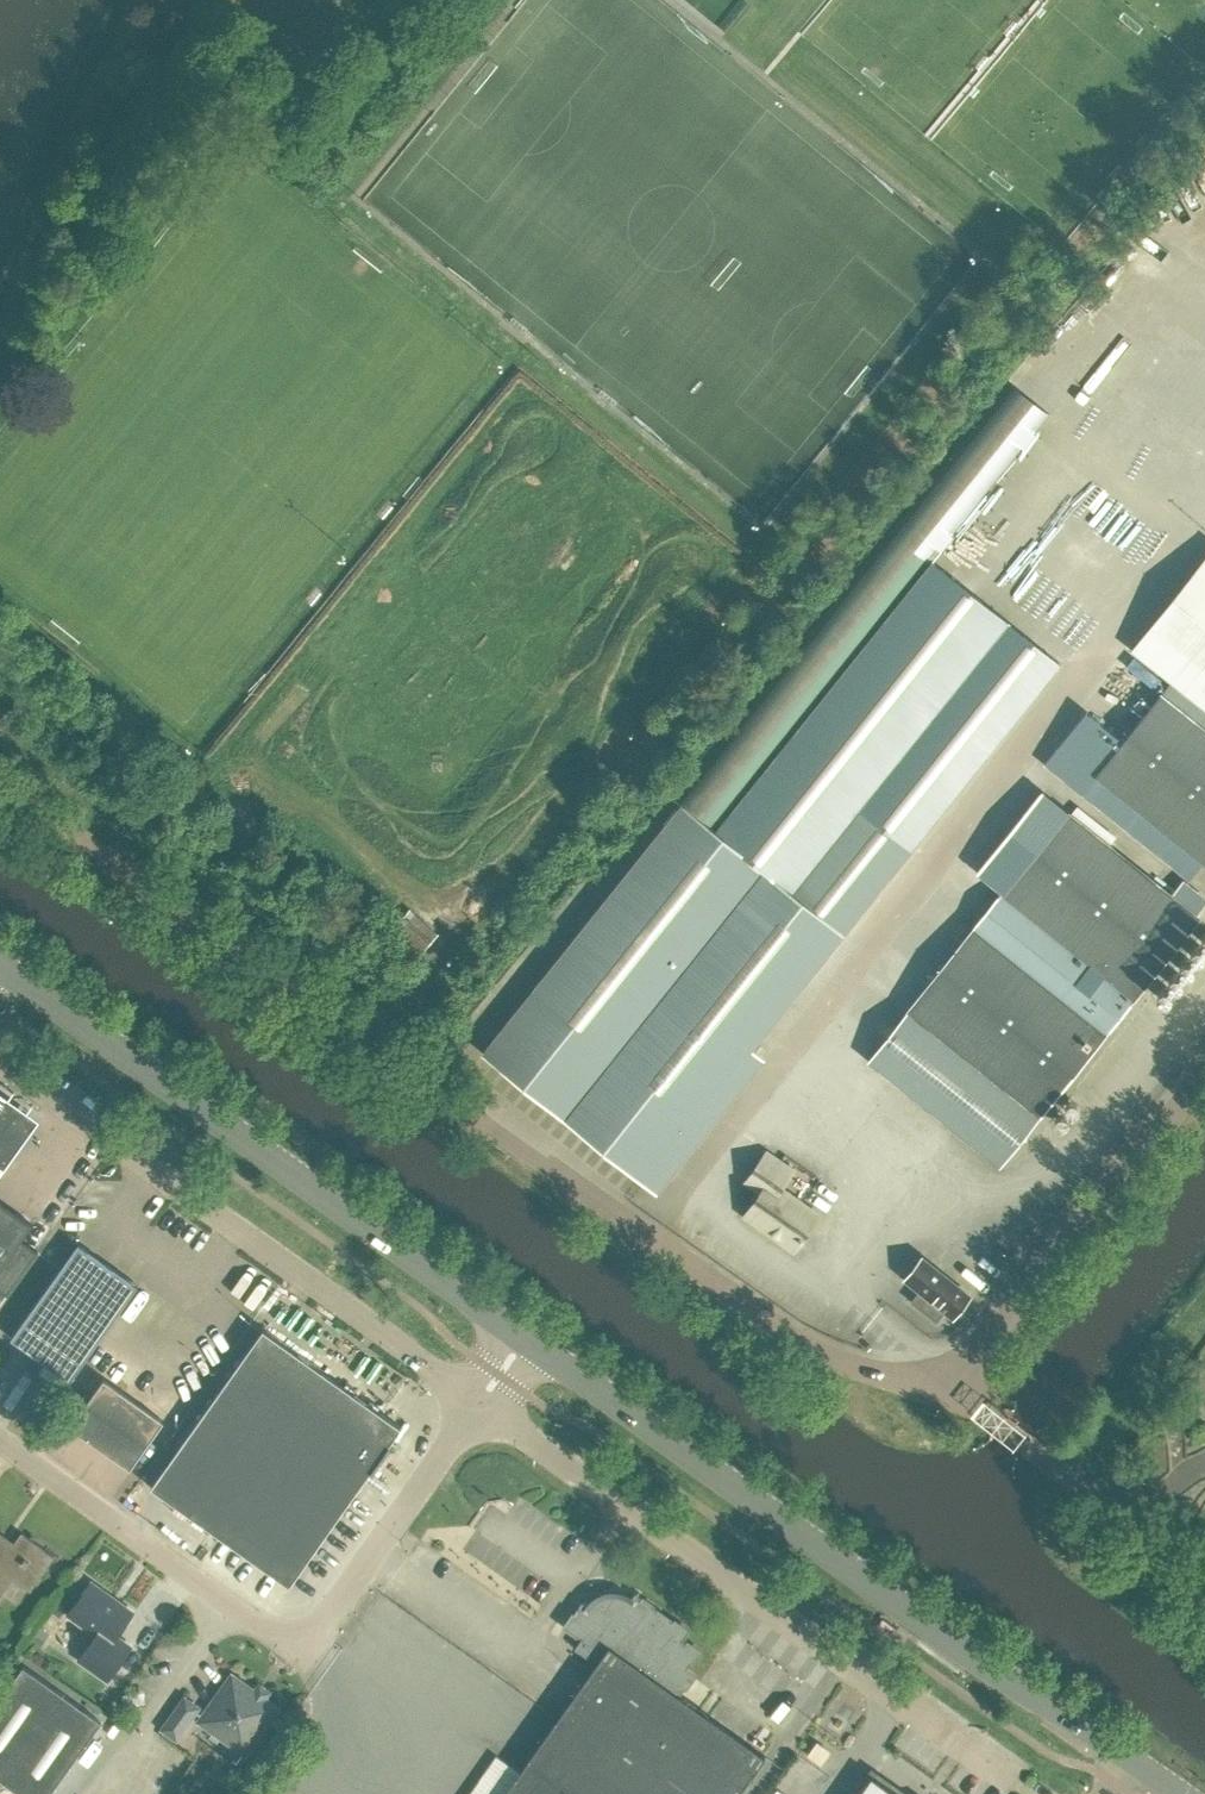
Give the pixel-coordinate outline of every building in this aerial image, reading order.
[(1050,414),(1010,381),(892,527),(674,797),(683,804),(715,830),(933,561),(1050,414)] [(1204,708),(1204,555),(1130,649),(1204,708)] [(910,851),(1061,663),(933,561),(715,830),(791,891),(857,808),(910,851)] [(1161,694),(1096,774),(1081,794),(1171,866),(1187,847),(1204,861),(1204,730),(1161,694)] [(715,830),(683,804),(498,1035),(659,1164),(672,1148),(698,1116),(910,851),(857,808),(791,891),(715,830)] [(1066,812),(908,1011),(1041,1115),(1198,918),(1066,812)] [(868,1062),(1001,1166),(1041,1115),(908,1011),(868,1062)] [(0,1079),(0,1153),(5,1157),(41,1108),(0,1079)] [(794,1251),(819,1216),(781,1188),(793,1172),(766,1153),(746,1182),(761,1192),(744,1215),(794,1251)] [(7,1296),(38,1252),(20,1240),(31,1223),(0,1202),(0,1291),(7,1296)] [(72,1380),(139,1285),(79,1243),(12,1338),(72,1380)] [(906,1280),(921,1292),(912,1302),(936,1321),(945,1311),(953,1317),(969,1296),(922,1259),(906,1280)] [(389,1444),(401,1426),(263,1328),(152,1486),(290,1583),(389,1444)] [(165,1420),(104,1378),(71,1426),(131,1468),(165,1420)] [(55,1554),(22,1532),(16,1540),(0,1529),(0,1595),(16,1572),(35,1585),(55,1554)] [(134,1612),(91,1581),(68,1613),(97,1633),(80,1657),(98,1671),(109,1678),(115,1669),(132,1646),(117,1636),(134,1612)] [(686,1670),(700,1650),(681,1637),(686,1631),(634,1594),(631,1599),(626,1597),(614,1596),(613,1592),(603,1594),(603,1597),(598,1600),(593,1604),(589,1608),(581,1602),(564,1626),(584,1640),(577,1648),(598,1664),(590,1674),(660,1724),(681,1695),(695,1677),(686,1670)] [(41,1628),(33,1640),(41,1645),(49,1633),(41,1628)] [(24,1664),(0,1697),(0,1777),(24,1793),(49,1793),(102,1720),(24,1664)] [(767,1757),(681,1695),(660,1724),(590,1674),(519,1774),(495,1757),(469,1793),(740,1793),(767,1757)] [(276,1707),(232,1675),(200,1720),(245,1751),(276,1707)] [(199,1706),(185,1697),(163,1728),(176,1737),(199,1706)] [(872,1774),(858,1793),(901,1793),(872,1774)]
